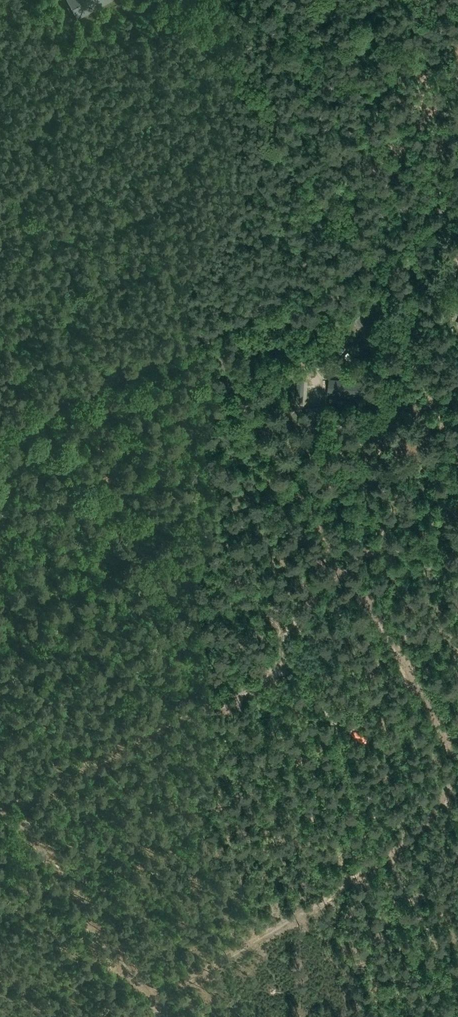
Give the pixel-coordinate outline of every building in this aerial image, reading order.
[(78,20),(114,0),(67,0),(78,20)] [(428,277),(442,289),(447,284),(433,272),(428,277)] [(308,363),(309,368),(329,361),(328,357),(308,363)] [(363,383),(335,380),(334,393),(362,396),(363,383)] [(359,750),(368,755),(372,748),(363,743),(359,750)]
